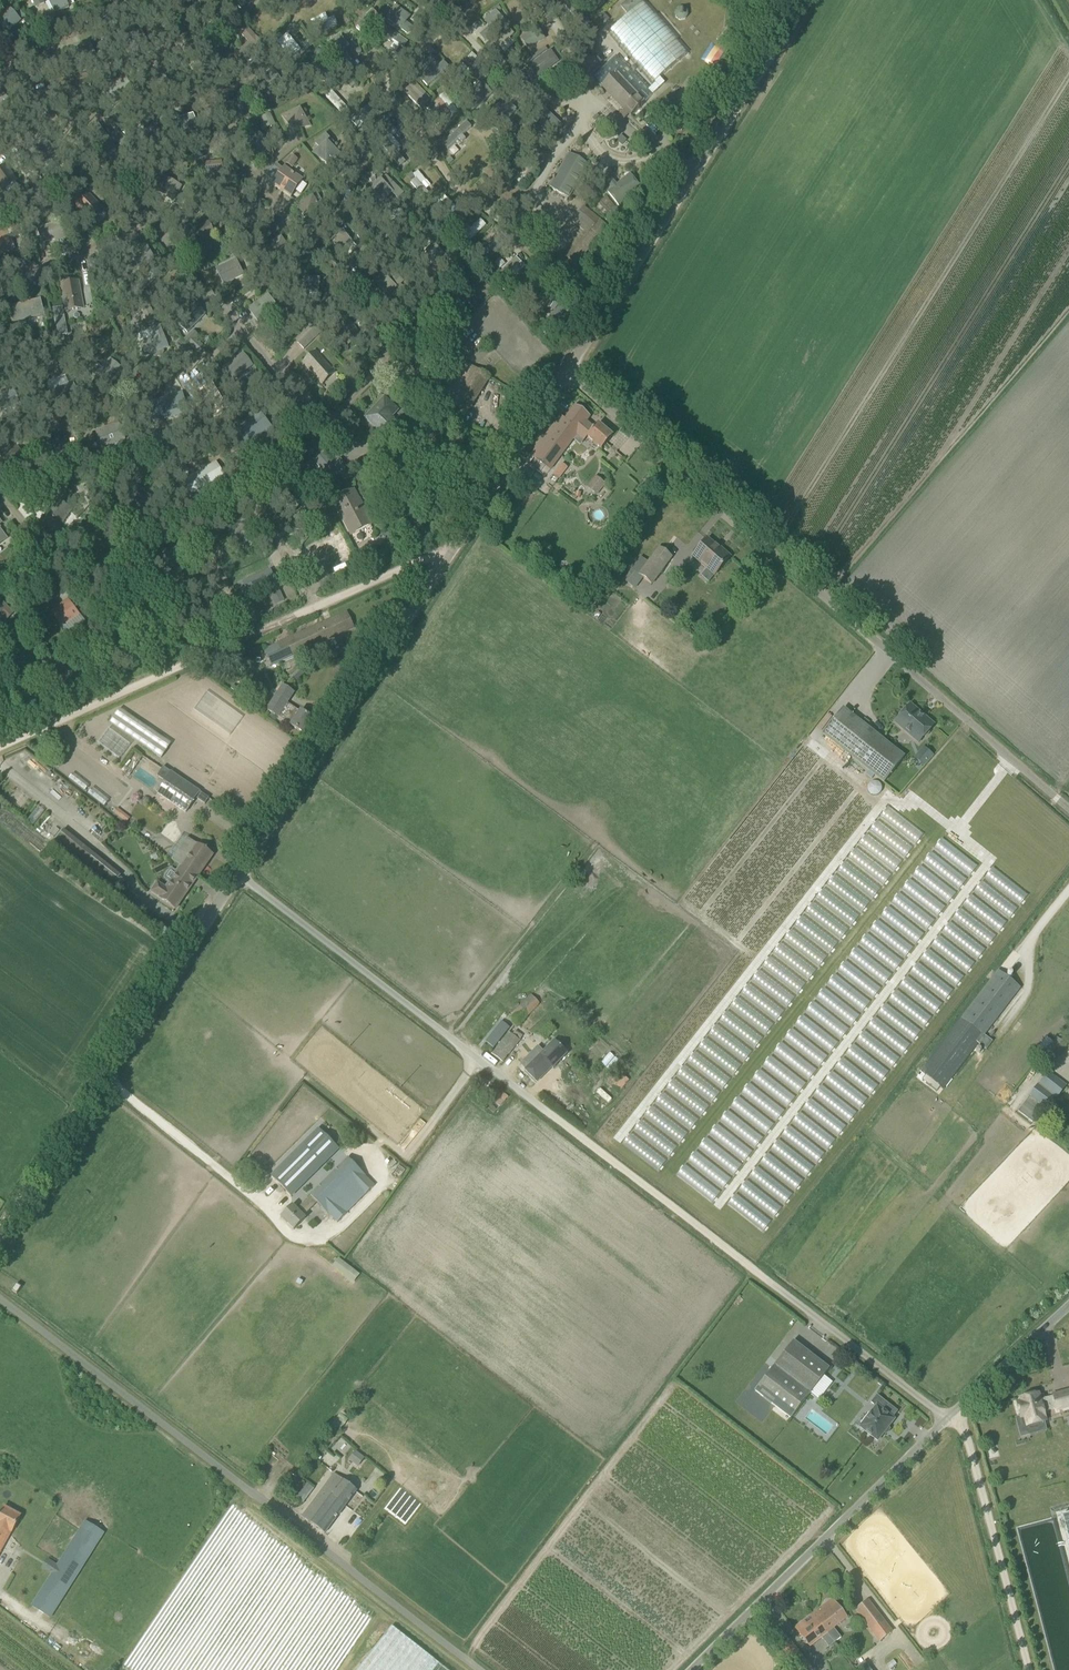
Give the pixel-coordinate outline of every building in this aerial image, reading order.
[(67,3),(73,0),(49,0),(48,0),(55,14),(69,7),(67,3)] [(199,9),(209,0),(191,0),(199,9)] [(604,2),(601,0),(584,0),(597,10),(604,2)] [(648,90),(653,94),(665,83),(660,78),(689,53),(644,2),(643,3),(640,0),(629,0),(621,7),(628,15),(608,33),(652,84),(654,83),(655,84),(648,90)] [(392,5),(384,20),(406,33),(414,18),(392,5)] [(20,21),(8,9),(0,16),(0,24),(8,32),(20,21)] [(494,9),(471,29),(483,42),(505,21),(494,9)] [(334,17),(327,19),(325,14),(310,19),(315,33),(337,26),(334,17)] [(395,53),(405,41),(385,24),(375,36),(395,53)] [(510,37),(513,35),(509,29),(494,40),(503,53),(515,44),(510,37)] [(290,59),(301,50),(287,33),(276,42),(290,59)] [(541,33),(527,35),(528,43),(525,43),(526,45),(543,43),(541,33)] [(346,66),(352,58),(344,52),(347,48),(343,46),(346,42),(337,35),(328,47),(339,55),(336,59),(346,66)] [(713,65),(723,50),(714,44),(704,60),(713,65)] [(532,81),(558,62),(550,51),(548,52),(545,48),(523,64),(526,68),(524,70),(532,81)] [(630,116),(653,94),(648,90),(617,58),(595,79),(630,116)] [(427,87),(448,67),(441,60),(431,70),(426,65),(415,75),(427,87)] [(279,92),(286,86),(272,68),(266,72),(268,74),(262,79),(271,90),(275,87),(279,92)] [(156,89),(170,83),(164,70),(150,75),(156,89)] [(434,99),(446,119),(457,113),(445,93),(434,99)] [(2,95),(0,97),(0,121),(14,107),(2,95)] [(271,111),(266,99),(258,102),(263,114),(271,111)] [(292,132),(311,126),(301,110),(284,115),(292,132)] [(274,122),(270,114),(261,118),(265,126),(274,122)] [(174,119),(182,137),(201,134),(193,116),(174,119)] [(464,121),(440,144),(446,150),(470,127),(464,121)] [(155,128),(145,138),(155,148),(165,138),(155,128)] [(259,135),(248,145),(258,157),(269,147),(259,135)] [(333,145),(333,144),(325,135),(316,144),(320,148),(313,152),(325,165),(342,155),(333,145)] [(41,156),(54,149),(46,136),(34,143),(41,156)] [(393,137),(381,146),(398,167),(406,162),(401,156),(405,153),(393,137)] [(565,153),(548,190),(570,199),(586,162),(565,153)] [(268,180),(279,170),(275,165),(264,175),(268,180)] [(6,191),(8,195),(18,188),(15,184),(18,182),(6,166),(0,171),(0,186),(4,192),(6,191)] [(292,198),(303,182),(284,168),(272,185),(292,198)] [(238,175),(234,170),(228,174),(232,180),(238,175)] [(418,181),(415,185),(423,192),(431,183),(417,172),(413,177),(418,181)] [(159,192),(173,200),(182,184),(164,173),(158,183),(163,186),(159,192)] [(616,185),(610,178),(605,183),(610,189),(606,193),(618,208),(641,188),(628,174),(616,185)] [(397,198),(402,193),(386,176),(381,181),(381,180),(370,191),(372,192),(367,197),(377,207),(392,192),(397,198)] [(337,204),(333,195),(324,199),(328,208),(337,204)] [(78,207),(89,219),(101,208),(90,196),(78,207)] [(445,215),(455,207),(444,196),(435,204),(445,215)] [(313,198),(299,205),(306,219),(320,212),(313,198)] [(243,207),(243,222),(258,222),(258,207),(243,207)] [(584,207),(572,221),(587,234),(599,219),(584,207)] [(20,219),(8,224),(13,238),(20,235),(20,233),(24,231),(20,219)] [(480,219),(469,228),(467,225),(460,230),(469,240),(486,226),(480,219)] [(61,229),(59,221),(38,228),(43,243),(59,238),(56,230),(61,229)] [(214,236),(206,222),(192,231),(200,245),(214,236)] [(13,249),(6,227),(0,229),(0,254),(13,249)] [(343,232),(333,242),(347,257),(357,247),(343,232)] [(481,254),(489,261),(504,245),(496,238),(481,254)] [(289,253),(281,240),(268,248),(276,261),(289,253)] [(450,261),(433,245),(425,254),(426,255),(424,257),(436,268),(438,265),(443,269),(450,261)] [(515,255),(496,272),(507,284),(526,267),(515,255)] [(243,275),(236,260),(217,270),(221,280),(233,274),(236,279),(243,275)] [(405,289),(401,284),(403,282),(392,272),(387,278),(381,273),(371,284),(387,299),(397,288),(402,293),(405,289)] [(304,293),(319,295),(320,280),(305,279),(304,293)] [(79,280),(61,283),(66,312),(84,308),(79,280)] [(336,298),(332,291),(328,293),(332,301),(336,298)] [(260,323),(278,309),(268,296),(250,309),(260,323)] [(12,323),(44,314),(41,300),(8,308),(12,323)] [(195,304),(178,323),(187,332),(205,314),(195,304)] [(58,337),(69,334),(62,306),(51,309),(58,337)] [(300,345),(317,329),(312,323),(295,340),(300,345)] [(346,345),(360,336),(351,323),(337,332),(346,345)] [(154,356),(156,357),(163,354),(164,352),(163,349),(169,347),(160,324),(152,327),(152,329),(136,336),(144,357),(153,353),(154,356)] [(198,336),(193,331),(185,340),(189,345),(198,336)] [(316,353),(304,364),(320,382),(333,371),(316,353)] [(226,368),(234,379),(247,369),(244,365),(248,362),(243,355),(226,368)] [(124,371),(110,358),(95,375),(100,380),(104,376),(112,384),(124,371)] [(462,360),(458,367),(485,385),(490,377),(462,360)] [(220,391),(209,376),(201,383),(211,397),(220,391)] [(462,407),(469,411),(481,389),(456,376),(442,401),(451,406),(460,411),(462,407)] [(12,385),(7,388),(6,387),(0,392),(0,398),(1,398),(7,407),(21,398),(12,385)] [(177,396),(182,412),(186,411),(181,394),(177,396)] [(171,398),(150,404),(155,420),(176,414),(171,398)] [(367,418),(383,434),(389,427),(385,423),(397,411),(384,399),(367,418)] [(560,415),(531,455),(550,470),(582,429),(589,434),(586,438),(601,450),(613,436),(598,424),(594,428),(586,421),(590,417),(575,406),(565,419),(560,415)] [(260,414),(240,429),(246,436),(248,434),(251,438),(255,435),(257,437),(266,430),(264,428),(268,425),(260,414)] [(119,424),(98,432),(104,448),(125,440),(119,424)] [(202,426),(195,430),(200,440),(208,435),(202,426)] [(23,462),(16,447),(2,454),(8,469),(23,462)] [(151,464),(153,455),(145,452),(142,461),(151,464)] [(323,457),(314,465),(328,482),(337,475),(323,457)] [(216,464),(195,477),(202,488),(223,476),(216,464)] [(558,471),(554,476),(559,480),(563,475),(558,471)] [(595,476),(586,486),(596,495),(606,485),(595,476)] [(294,512),(306,501),(293,488),(281,499),(294,512)] [(418,500),(422,496),(417,490),(412,494),(418,500)] [(351,533),(370,523),(353,491),(334,501),(351,533)] [(47,515),(60,525),(74,506),(60,496),(47,515)] [(113,515),(119,504),(102,496),(96,507),(113,515)] [(32,508),(35,503),(28,497),(24,503),(32,508)] [(234,547),(255,540),(250,523),(228,529),(234,547)] [(692,557),(713,575),(730,557),(722,549),(720,551),(707,540),(692,557)] [(641,557),(631,570),(650,584),(671,557),(659,548),(648,563),(641,557)] [(93,555),(94,563),(97,563),(97,561),(99,561),(100,570),(116,569),(115,554),(93,555)] [(275,579),(271,570),(243,582),(247,591),(275,579)] [(0,600),(0,616),(6,622),(14,613),(0,599),(0,600)] [(60,625),(61,626),(78,613),(68,601),(58,609),(55,605),(50,608),(62,624),(60,625)] [(347,612),(258,653),(265,669),(354,629),(347,612)] [(267,711),(304,734),(313,720),(287,703),(293,693),(283,687),(267,711)] [(920,713),(910,705),(895,722),(919,743),(924,737),(926,737),(929,733),(929,731),(934,725),(924,717),(923,718),(919,714),(920,713)] [(160,758),(170,743),(118,708),(108,723),(160,758)] [(884,783),(904,757),(843,709),(823,735),(884,783)] [(165,781),(157,792),(186,812),(200,792),(164,767),(158,776),(165,781)] [(87,795),(104,805),(108,798),(91,788),(87,795)] [(96,873),(113,886),(118,890),(126,881),(121,876),(122,875),(65,830),(53,845),(92,877),(96,873)] [(200,871),(211,855),(187,838),(172,860),(182,867),(181,867),(182,868),(186,861),(200,871)] [(174,909),(200,871),(186,861),(182,868),(181,867),(167,888),(158,882),(151,893),(160,899),(174,909)] [(940,1087),(943,1089),(978,1043),(986,1049),(992,1041),(984,1034),(1020,988),(998,971),(920,1071),(922,1073),(918,1078),(937,1092),(940,1087)] [(520,1024),(540,1005),(531,995),(511,1014),(520,1024)] [(493,1048),(506,1031),(499,1026),(486,1042),(493,1048)] [(491,1054),(502,1062),(519,1041),(509,1033),(491,1054)] [(1050,1064),(1066,1045),(1056,1038),(1041,1057),(1050,1064)] [(523,1072),(535,1084),(551,1066),(553,1068),(567,1053),(555,1040),(543,1053),(537,1047),(518,1066),(524,1072),(523,1072)] [(1047,1070),(1029,1094),(1046,1106),(1055,1094),(1057,1096),(1066,1084),(1047,1070)] [(488,1109),(494,1114),(509,1097),(500,1089),(489,1102),(492,1104),(488,1109)] [(1018,1112),(1032,1123),(1040,1113),(1025,1102),(1018,1112)] [(271,1177),(291,1196),(338,1149),(319,1129),(271,1177)] [(294,1230),(303,1221),(302,1219),(316,1205),(326,1215),(327,1215),(337,1225),(346,1216),(345,1215),(366,1195),(375,1186),(365,1177),(366,1176),(348,1158),(296,1210),(292,1206),(281,1217),(294,1230)] [(21,1287),(17,1284),(12,1291),(17,1294),(21,1287)] [(829,1369),(793,1341),(755,1390),(791,1418),(829,1369)] [(1068,1407),(1068,1391),(1053,1395),(1053,1397),(1040,1400),(1039,1394),(1020,1399),(1021,1402),(1016,1403),(1020,1418),(1025,1417),(1027,1426),(1046,1422),(1043,1412),(1056,1409),(1057,1410),(1068,1407)] [(888,1405),(877,1396),(871,1403),(876,1407),(860,1427),(877,1441),(894,1420),(883,1411),(888,1405)] [(340,1413),(331,1422),(338,1429),(347,1420),(340,1413)] [(354,1450),(347,1460),(357,1467),(364,1458),(354,1450)] [(273,1478),(281,1465),(276,1462),(268,1474),(273,1478)] [(302,1517),(324,1534),(357,1491),(343,1480),(342,1481),(335,1475),(302,1517)] [(294,1496),(301,1501),(313,1488),(306,1483),(294,1496)] [(3,1507),(0,1514),(0,1555),(21,1517),(3,1507)] [(50,1617),(104,1533),(86,1522),(32,1606),(50,1617)] [(832,1598),(812,1614),(817,1620),(818,1619),(828,1632),(848,1616),(832,1598)] [(877,1609),(863,1619),(881,1642),(894,1632),(877,1609)] [(810,1646),(828,1632),(818,1619),(817,1620),(812,1614),(795,1627),(810,1646)] [(392,1626),(357,1669),(448,1669),(392,1626)] [(755,1669),(778,1669),(780,1668),(768,1657),(755,1669)] [(854,1666),(857,1669),(870,1669),(863,1660),(854,1666)]
